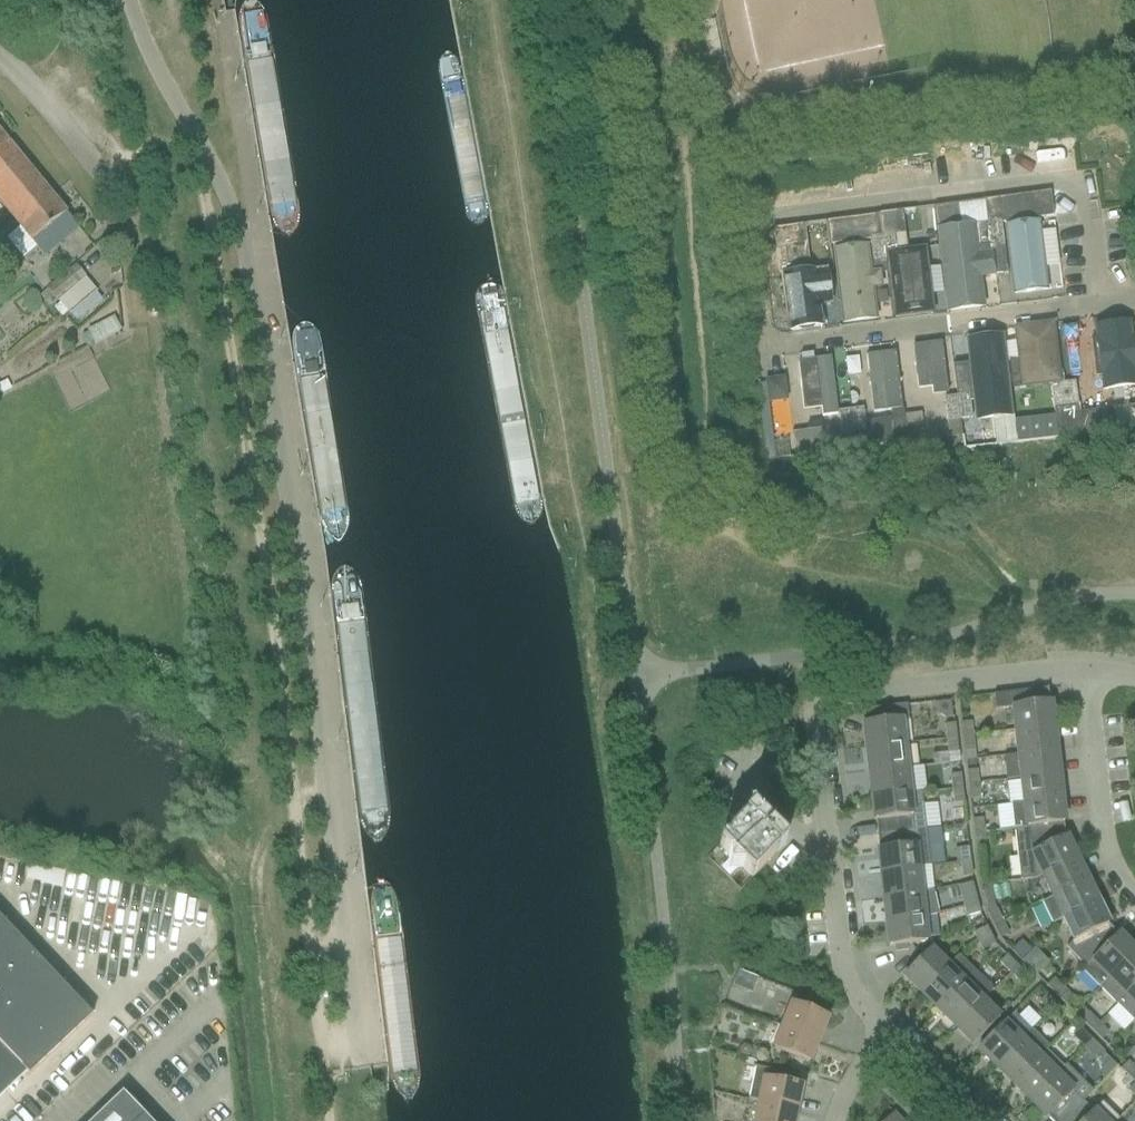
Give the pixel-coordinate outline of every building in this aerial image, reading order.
[(0,134),(0,190),(28,168),(0,134)] [(28,168),(0,190),(0,205),(42,257),(77,229),(28,168)] [(1050,192),(984,201),(991,247),(994,276),(1007,275),(1000,224),(1053,217),(1050,192)] [(991,247),(984,201),(933,208),(936,231),(976,226),(979,248),(991,247)] [(903,212),(879,216),(879,217),(884,260),(897,258),(894,235),(906,234),(903,212)] [(881,237),(879,217),(879,216),(826,222),(829,246),(870,240),(872,261),(884,260),(881,237)] [(1046,285),(1038,221),(1005,225),(1012,289),(1046,285)] [(808,270),(803,225),(773,229),(778,274),(808,270)] [(971,229),(942,233),(952,311),(982,307),(971,229)] [(847,321),(874,317),(865,244),(837,248),(847,321)] [(893,261),(900,314),(929,310),(922,257),(893,261)] [(57,301),(85,276),(74,264),(46,289),(57,301)] [(780,274),(787,334),(823,330),(816,270),(780,274)] [(70,315),(97,291),(85,277),(58,301),(70,315)] [(88,334),(81,337),(86,347),(93,344),(94,346),(121,332),(114,318),(87,332),(88,334)] [(1129,319),(1094,323),(1102,388),(1134,384),(1134,370),(1129,319)] [(1058,380),(1051,329),(1014,334),(1021,385),(1058,380)] [(1008,417),(998,341),(968,345),(978,421),(1008,417)] [(919,395),(947,392),(941,345),(913,349),(919,395)] [(899,398),(893,352),(867,354),(873,401),(899,398)] [(803,411),(832,408),(827,357),(798,360),(803,411)] [(1074,382),(1062,384),(1068,438),(1115,432),(1113,409),(1078,413),(1074,382)] [(765,384),(757,385),(767,460),(775,459),(765,384)] [(1054,416),(1014,421),(1016,443),(1056,439),(1068,438),(1062,384),(1050,385),(1054,416)] [(971,418),(968,395),(956,397),(959,420),(971,418)] [(959,420),(956,397),(944,399),(948,437),(961,436),(959,420)] [(907,443),(904,416),(903,410),(891,411),(892,419),(864,423),(862,409),(850,410),(855,449),(853,449),(855,464),(865,463),(864,448),(905,443),(907,443)] [(855,449),(850,410),(838,412),(839,427),(791,433),(794,456),(853,449),(855,449)] [(920,414),(904,416),(907,443),(905,443),(906,455),(925,454),(920,414)] [(1015,444),(1013,427),(1012,417),(992,421),(996,446),(1015,444)] [(1052,727),(1049,703),(1047,689),(993,695),(995,709),(1013,707),(1016,731),(1052,727)] [(943,718),(952,717),(950,701),(935,703),(936,714),(943,718)] [(902,744),(900,721),(908,720),(906,705),(862,710),(866,748),(902,744)] [(972,736),(970,723),(961,724),(962,738),(972,736)] [(956,738),(954,724),(944,726),(946,739),(956,738)] [(1054,751),(1052,727),(1016,731),(1018,755),(1054,751)] [(974,750),(972,736),(962,738),(964,752),(974,750)] [(957,752),(956,738),(946,739),(948,753),(957,752)] [(905,768),(902,744),(866,748),(869,772),(905,768)] [(1057,775),(1054,751),(1018,755),(1021,779),(1057,775)] [(908,792),(905,768),(869,772),(872,796),(908,792)] [(978,784),(976,770),(966,772),(968,786),(978,784)] [(960,774),(950,776),(952,789),(961,788),(960,774)] [(1060,799),(1057,775),(1021,779),(1024,803),(1060,799)] [(979,798),(978,784),(968,786),(969,799),(979,798)] [(963,802),(961,788),(952,789),(953,803),(963,802)] [(921,794),(908,795),(908,792),(872,796),(876,835),(925,830),(921,794)] [(1063,824),(1060,799),(1024,803),(1011,805),(1014,829),(1063,824)] [(750,813),(731,833),(718,846),(751,879),(784,846),(750,813)] [(983,833),(982,819),(972,820),(973,834),(983,833)] [(1075,859),(1064,837),(1063,824),(1029,827),(1032,853),(1017,855),(1020,881),(1035,879),(1043,875),(1075,859)] [(929,866),(925,830),(876,835),(881,874),(917,870),(916,867),(929,866)] [(985,847),(983,833),(973,834),(975,848),(985,847)] [(970,862),(968,848),(959,849),(960,863),(970,862)] [(1086,881),(1075,859),(1043,875),(1053,897),(1086,881)] [(971,876),(970,862),(960,863),(962,877),(971,876)] [(57,885),(61,871),(32,863),(28,876),(57,885)] [(920,894),(917,870),(881,874),(884,898),(920,894)] [(1096,903),(1086,881),(1053,897),(1053,898),(1041,904),(1051,924),(1063,918),(1063,919),(1096,903)] [(977,904),(975,895),(972,884),(958,887),(963,908),(977,904)] [(933,893),(920,894),(884,898),(887,922),(922,918),(937,914),(933,893)] [(1107,925),(1096,903),(1063,919),(1074,939),(1065,948),(1085,967),(1117,935),(1107,925)] [(979,913),(977,904),(963,908),(965,917),(979,913)] [(995,909),(987,914),(993,926),(1002,922),(995,909)] [(925,943),(922,918),(887,922),(889,947),(925,943)] [(92,1017),(0,919),(0,1089),(21,1069),(29,1076),(92,1017)] [(1008,935),(1002,922),(993,926),(999,939),(1008,935)] [(990,936),(986,927),(973,933),(977,942),(990,936)] [(1134,952),(1117,935),(1085,967),(1081,972),(1098,988),(1134,952)] [(994,944),(990,936),(977,942),(981,951),(994,944)] [(921,993),(946,968),(929,950),(903,976),(921,993)] [(1134,952),(1098,988),(1115,1005),(1134,985),(1134,953),(1134,952)] [(946,968),(921,993),(938,1010),(975,973),(958,956),(946,968)] [(1016,966),(1006,956),(999,963),(1009,973),(1016,966)] [(1026,976),(1016,966),(1009,973),(1019,983),(1026,976)] [(733,986),(752,993),(757,979),(739,972),(733,986)] [(955,1027),(981,1002),(993,990),(975,973),(938,1010),(955,1027)] [(1053,979),(1046,986),(1056,996),(1063,989),(1053,979)] [(1115,1005),(1132,1021),(1134,1018),(1134,985),(1115,1005)] [(1080,1006),(1073,999),(1063,989),(1056,996),(1073,1013),(1080,1006)] [(1046,996),(1039,1002),(1049,1012),(1056,1005),(1046,996)] [(998,1019),(981,1002),(955,1027),(973,1045),(998,1019)] [(792,1004),(783,1027),(816,1040),(826,1017),(792,1004)] [(1066,1015),(1056,1005),(1049,1012),(1059,1022),(1066,1015)] [(1097,1023),(1087,1013),(1080,1006),(1073,1013),(1090,1030),(1097,1023)] [(995,1067),(1031,1031),(1014,1014),(1004,1025),(1003,1024),(977,1049),(995,1067)] [(1107,1033),(1097,1023),(1090,1030),(1100,1040),(1107,1033)] [(807,1063),(816,1040),(783,1027),(774,1050),(807,1063)] [(1090,1039),(1080,1029),(1073,1036),(1083,1046),(1090,1039)] [(1045,1050),(1046,1050),(1048,1048),(1031,1031),(995,1067),(1012,1083),(1045,1050)] [(1090,1039),(1083,1046),(1097,1060),(1104,1053),(1090,1039)] [(1012,1083),(1029,1100),(1062,1067),(1046,1050),(1045,1050),(1012,1083)] [(1127,1062),(1120,1069),(1130,1079),(1134,1074),(1134,1070),(1127,1062)] [(1092,1092),(1064,1065),(1062,1067),(1029,1100),(1050,1120),(1063,1120),(1082,1102),(1092,1092)] [(795,1110),(800,1086),(778,1082),(780,1074),(785,1075),(785,1074),(752,1067),(752,1068),(756,1069),(749,1101),(747,1100),(747,1102),(759,1104),(759,1103),(795,1110)] [(122,1094),(94,1120),(148,1120),(122,1094)] [(1118,1120),(1101,1104),(1093,1113),(1082,1102),(1063,1120),(1116,1120),(1118,1120)] [(795,1110),(759,1103),(759,1104),(756,1120),(792,1120),(795,1110)]
